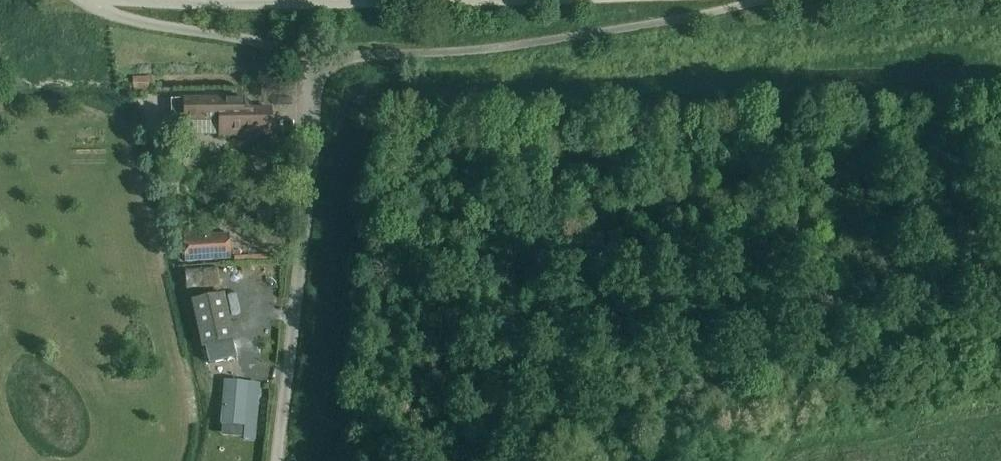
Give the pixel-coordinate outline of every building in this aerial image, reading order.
[(242,108),(242,98),(171,99),(172,134),(219,134),(219,135),(270,135),(270,108),(242,108)] [(229,232),(183,236),(185,263),(231,259),(229,241),(229,232)] [(203,364),(217,361),(236,357),(222,293),(189,300),(203,364)] [(220,422),(244,424),(242,439),(252,440),(258,385),(246,383),(246,382),(226,380),(225,380),(220,422)]
